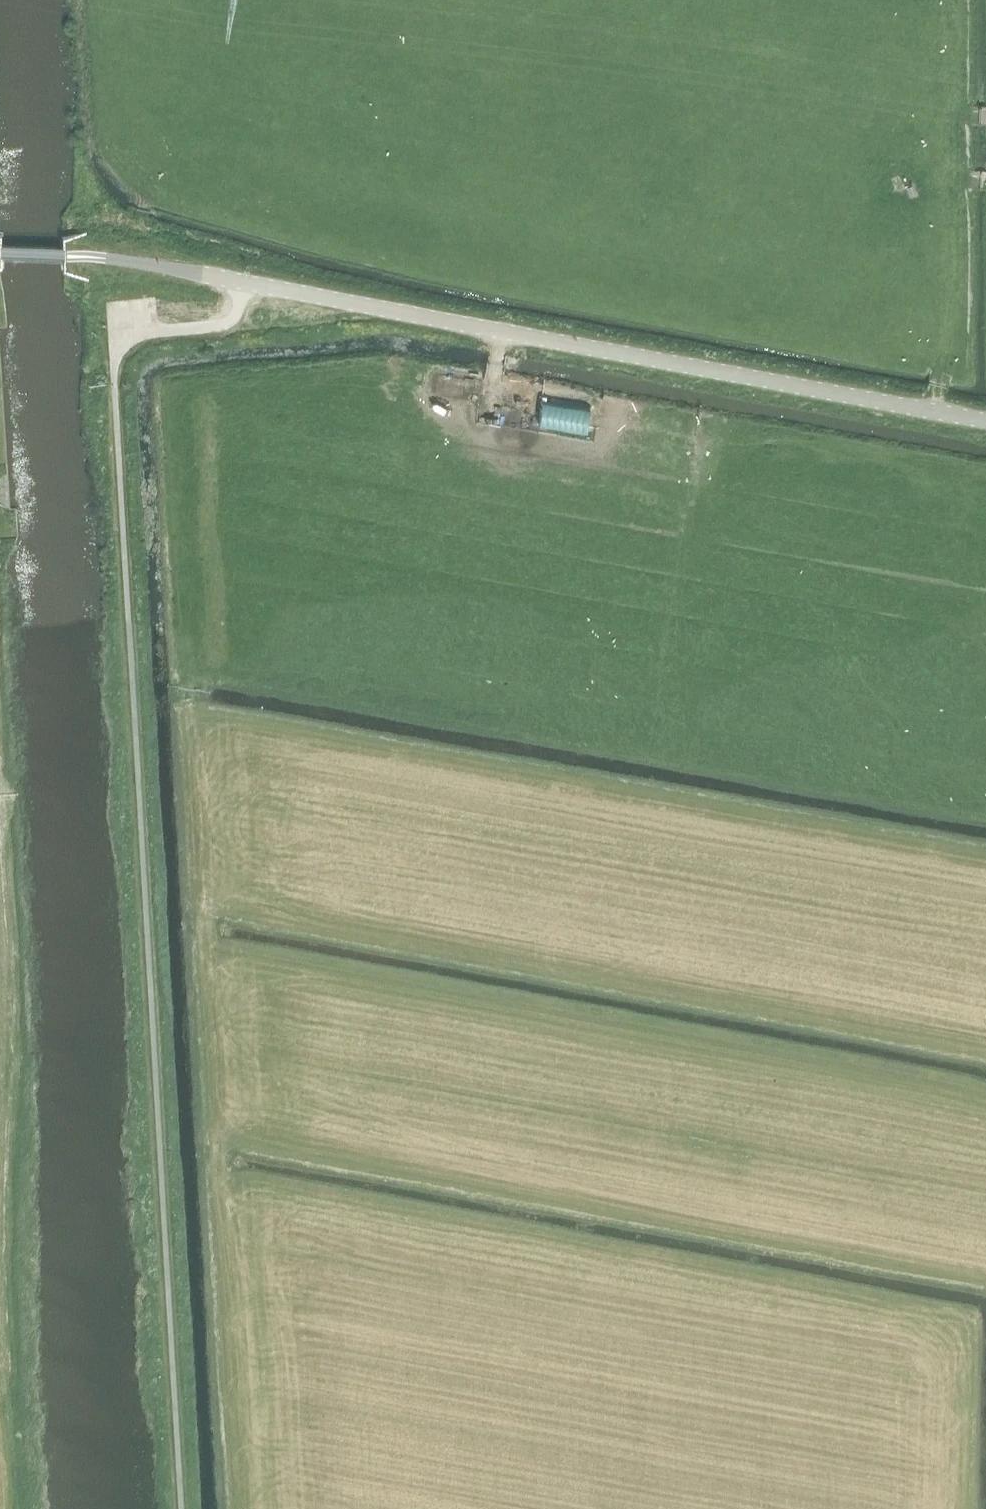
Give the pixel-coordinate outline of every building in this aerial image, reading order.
[(438,371),(434,393),(474,400),(478,378),(438,371)]
